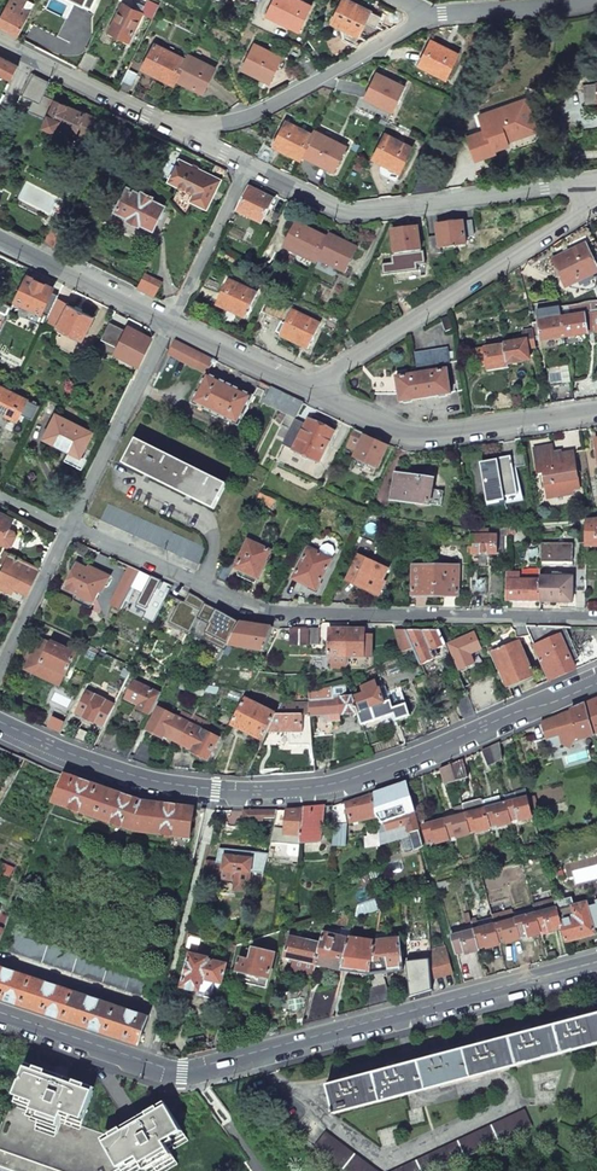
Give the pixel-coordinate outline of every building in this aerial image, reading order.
[(0,23),(0,25),(15,32),(19,35),(30,13),(21,9),(25,0),(11,0),(0,23)] [(43,8),(64,19),(72,3),(89,11),(94,0),(48,0),(43,8)] [(149,0),(146,7),(142,14),(153,19),(160,5),(149,0)] [(268,16),(300,31),(312,7),(298,0),(275,0),(268,16)] [(347,0),(343,0),(332,23),(360,36),(372,12),(358,5),(347,0)] [(134,9),(142,14),(146,7),(139,4),(137,3),(134,9)] [(134,9),(123,4),(108,35),(128,44),(142,14),(134,9)] [(446,47),(432,40),(419,65),(447,79),(460,54),(446,47)] [(187,59),(155,44),(143,69),(175,84),(177,79),(187,59)] [(282,58),(255,45),(243,69),(257,76),(271,83),(282,58)] [(99,58),(86,52),(78,69),(91,75),(99,58)] [(216,68),(189,55),(187,59),(177,79),(204,93),(210,81),(216,68)] [(0,57),(0,72),(12,78),(18,66),(1,57),(0,57)] [(310,58),(304,69),(309,75),(318,69),(310,58)] [(137,77),(127,72),(118,89),(128,93),(137,77)] [(45,80),(32,73),(24,91),(36,97),(39,92),(45,80)] [(404,86),(377,73),(371,86),(365,98),(393,111),(404,86)] [(90,138),(99,119),(39,92),(36,97),(24,91),(17,105),(49,120),(46,125),(56,130),(59,124),(90,138)] [(512,139),(528,134),(523,122),(533,118),(526,98),(479,115),(484,130),(475,133),(477,140),(470,143),(475,157),(484,153),(486,156),(496,152),(495,149),(505,146),(504,142),(502,138),(506,136),(512,139)] [(523,122),(528,134),(538,130),(533,118),(523,122)] [(313,135),(286,122),(274,146),(301,159),(303,155),(313,135)] [(346,145),(315,130),(313,135),(303,155),(334,170),(346,145)] [(413,147),(385,133),(373,158),(400,172),(413,147)] [(475,133),(467,136),(470,143),(477,140),(475,133)] [(267,146),(261,160),(268,164),(275,150),(267,146)] [(181,160),(171,181),(196,193),(192,200),(207,207),(221,179),(181,160)] [(129,186),(122,182),(119,187),(127,190),(117,210),(128,216),(127,217),(141,224),(142,223),(154,228),(165,206),(153,200),(154,198),(140,192),(139,193),(128,187),(129,186)] [(274,199),(249,187),(238,212),(262,223),(274,199)] [(60,202),(54,215),(62,219),(69,206),(60,202)] [(65,225),(56,220),(45,242),(55,246),(65,225)] [(438,237),(429,238),(431,255),(442,253),(441,249),(466,246),(465,238),(474,236),(473,221),(455,223),(455,220),(452,220),(449,220),(450,224),(437,226),(438,237)] [(328,238),(296,223),(284,247),(317,263),(318,259),(328,238)] [(417,228),(391,232),(394,254),(420,251),(417,228)] [(357,248),(330,235),(328,238),(318,259),(346,272),(357,248)] [(567,287),(596,272),(584,245),(554,260),(567,287)] [(274,253),(266,250),(259,263),(267,268),(274,253)] [(423,251),(420,251),(394,254),(394,255),(390,255),(391,263),(381,265),(383,276),(418,272),(417,265),(425,264),(423,251)] [(357,270),(351,282),(358,286),(364,274),(357,270)] [(144,272),(136,288),(153,296),(161,281),(144,272)] [(49,283),(28,273),(16,299),(49,314),(54,303),(47,299),(54,285),(49,283)] [(257,293),(230,280),(218,305),(245,318),(257,293)] [(404,296),(396,301),(404,314),(411,309),(404,296)] [(290,305),(273,297),(265,313),(282,322),(290,305)] [(59,325),(83,338),(94,317),(57,298),(54,303),(49,314),(53,317),(52,320),(59,324),(59,325)] [(561,319),(585,315),(587,328),(593,327),(591,313),(590,304),(560,308),(561,319)] [(564,337),(561,319),(560,308),(537,311),(539,322),(532,324),(533,330),(535,337),(541,336),(542,341),(564,337)] [(320,324),(292,311),(281,335),(308,349),(320,324)] [(585,315),(561,319),(564,337),(588,333),(587,328),(585,315)] [(448,316),(441,319),(446,332),(453,329),(448,316)] [(127,330),(110,322),(102,338),(119,346),(115,353),(139,365),(152,338),(129,326),(127,330)] [(523,341),(505,344),(508,364),(521,362),(521,360),(530,359),(528,348),(536,347),(535,337),(533,330),(522,332),(523,341)] [(351,337),(342,343),(347,349),(355,343),(351,337)] [(218,362),(176,341),(168,356),(207,376),(192,404),(240,427),(253,396),(226,383),(208,374),(213,364),(216,365),(218,362)] [(505,344),(471,349),(473,358),(485,356),(487,371),(509,368),(508,364),(505,344)] [(448,348),(414,353),(417,368),(451,363),(448,348)] [(446,369),(396,377),(399,393),(400,402),(425,398),(450,393),(446,369)] [(165,381),(157,377),(153,385),(161,389),(165,381)] [(396,377),(371,377),(373,393),(399,393),(396,377)] [(588,379),(589,382),(591,397),(596,397),(596,378),(588,379)] [(580,390),(581,399),(591,397),(589,382),(576,384),(578,391),(580,390)] [(549,387),(551,404),(575,400),(572,383),(549,387)] [(0,386),(0,411),(17,419),(28,399),(0,386)] [(512,391),(494,394),(496,412),(514,409),(512,391)] [(93,432),(56,413),(44,437),(63,446),(81,455),(93,432)] [(306,424),(296,419),(291,429),(286,438),(283,445),(319,463),(334,432),(309,420),(306,424)] [(283,425),(278,435),(286,438),(291,429),(283,425)] [(378,468),(387,447),(386,446),(380,444),(381,442),(376,439),(374,438),(373,441),(365,437),(366,435),(354,430),(346,446),(358,451),(354,458),(369,464),(366,470),(373,473),(376,467),(378,468)] [(226,484),(136,439),(124,464),(214,509),(226,484)] [(534,449),(538,473),(544,472),(547,496),(573,492),(571,479),(577,479),(573,453),(553,456),(551,446),(534,449)] [(523,454),(484,462),(491,500),(518,495),(513,468),(525,466),(523,454)] [(417,480),(396,477),(392,500),(430,505),(434,479),(417,477),(417,480)] [(276,500),(260,493),(253,506),(257,507),(259,502),(272,508),(276,500)] [(206,547),(108,503),(101,519),(199,563),(203,555),(206,547)] [(0,542),(1,542),(8,528),(10,523),(13,518),(0,511),(0,542)] [(587,521),(586,545),(596,546),(596,520),(587,521)] [(471,530),(472,536),(471,554),(502,554),(502,536),(508,536),(508,535),(508,527),(471,530)] [(12,529),(8,528),(1,542),(4,544),(9,542),(13,534),(12,529)] [(271,550),(248,540),(236,567),(247,572),(258,577),(263,567),(264,567),(267,560),(266,560),(271,550)] [(572,543),(540,543),(540,566),(540,582),(540,602),(558,602),(575,603),(575,609),(585,609),(586,565),(573,565),(572,543)] [(332,559),(310,547),(294,578),(317,590),(332,559)] [(5,551),(0,561),(5,564),(0,574),(0,585),(7,589),(10,583),(27,592),(33,580),(39,568),(5,551)] [(388,570),(359,557),(348,580),(380,594),(385,582),(383,581),(388,570)] [(234,565),(225,561),(217,578),(226,582),(234,565)] [(97,573),(78,564),(65,590),(77,596),(78,593),(95,601),(100,591),(102,593),(110,576),(104,574),(98,571),(97,573)] [(459,565),(413,565),(413,594),(436,594),(459,594),(459,565)] [(120,607),(138,572),(127,566),(107,604),(119,610),(120,607)] [(120,607),(151,623),(171,586),(168,584),(139,570),(138,572),(120,607)] [(520,574),(508,573),(507,602),(524,602),(540,602),(540,582),(520,582),(520,574)] [(487,578),(471,578),(472,595),(479,595),(487,595),(487,578)] [(190,633),(205,604),(205,603),(188,593),(183,602),(179,600),(168,623),(190,634),(190,633)] [(225,649),(239,622),(236,621),(226,615),(219,612),(205,604),(190,633),(224,651),(225,649)] [(227,646),(264,652),(271,627),(255,625),(239,622),(225,649),(226,650),(227,646)] [(564,626),(526,626),(551,680),(575,669),(562,640),(569,637),(564,626)] [(309,629),(290,628),(290,645),(308,646),(309,629)] [(320,629),(311,629),(310,645),(319,645),(320,629)] [(349,629),(330,629),(329,656),(332,656),(348,656),(349,629)] [(364,630),(349,629),(348,656),(348,664),(355,665),(355,657),(371,657),(372,641),(368,641),(368,635),(365,634),(364,630)] [(405,630),(395,630),(402,652),(413,648),(405,630)] [(439,630),(405,630),(413,648),(413,649),(421,666),(436,658),(433,651),(446,645),(439,630)] [(475,633),(449,644),(460,669),(474,663),(470,653),(481,647),(475,633)] [(36,648),(46,653),(51,643),(41,638),(36,648)] [(576,655),(581,667),(596,660),(596,642),(595,638),(583,643),(586,650),(576,655)] [(76,654),(52,642),(51,643),(46,653),(36,648),(30,660),(32,667),(35,673),(59,685),(64,675),(65,676),(76,654)] [(518,642),(493,652),(507,686),(533,675),(518,642)] [(100,651),(90,646),(88,650),(98,655),(100,651)] [(315,656),(309,656),(309,668),(318,668),(318,659),(315,660),(315,656)] [(332,668),(348,668),(348,664),(348,656),(332,656),(332,668)] [(208,685),(184,679),(181,689),(202,696),(208,685)] [(358,712),(363,725),(394,714),(396,720),(411,716),(401,687),(382,693),(380,687),(378,688),(376,680),(361,685),(363,691),(353,695),(353,696),(358,712)] [(160,694),(135,681),(127,698),(140,704),(138,708),(149,714),(160,694)] [(332,685),(308,693),(309,704),(310,715),(334,714),(358,712),(353,696),(340,697),(340,698),(333,698),(332,685)] [(114,704),(86,691),(76,713),(104,726),(114,704)] [(469,696),(457,701),(464,719),(477,713),(469,696)] [(275,713),(245,699),(232,724),(248,732),(263,740),(267,731),(275,713)] [(586,705),(593,734),(596,733),(596,699),(586,705)] [(303,733),(303,715),(305,715),(310,715),(309,704),(280,703),(275,713),(267,731),(303,733)] [(586,705),(572,711),(573,715),(568,717),(568,715),(565,714),(554,718),(555,719),(542,723),(549,748),(562,745),(570,748),(575,739),(579,738),(579,739),(593,735),(593,734),(586,705)] [(69,714),(52,706),(42,725),(60,733),(69,714)] [(179,718),(159,708),(148,730),(163,738),(164,735),(179,742),(190,720),(192,717),(182,712),(179,718)] [(93,725),(82,720),(73,738),(84,743),(93,725)] [(200,725),(190,720),(179,742),(194,750),(193,753),(200,756),(208,760),(219,738),(198,728),(200,725)] [(158,748),(141,742),(132,759),(149,765),(153,757),(158,748)] [(500,743),(491,746),(495,762),(502,759),(500,743)] [(491,746),(482,750),(488,766),(495,762),(491,746)] [(190,754),(177,748),(168,768),(184,770),(190,754)] [(332,759),(318,760),(319,771),(325,771),(332,768),(332,759)] [(451,764),(456,781),(468,777),(463,759),(451,764)] [(456,781),(451,764),(440,769),(444,784),(456,781)] [(103,788),(64,774),(54,802),(136,831),(190,838),(194,807),(141,801),(103,788)] [(391,787),(375,792),(377,816),(382,815),(383,825),(378,826),(378,830),(380,839),(380,844),(410,835),(409,832),(419,829),(414,810),(412,804),(407,781),(391,787)] [(525,789),(504,795),(506,803),(510,821),(518,819),(518,820),(532,816),(525,789)] [(361,797),(347,802),(348,808),(346,809),(349,823),(377,818),(377,816),(375,792),(361,797)] [(504,795),(484,801),(486,808),(506,803),(504,795)] [(483,798),(462,804),(462,805),(469,832),(477,830),(477,831),(491,827),(491,826),(486,808),(484,801),(483,798)] [(506,803),(486,808),(491,826),(498,824),(498,825),(511,822),(510,821),(506,803)] [(342,804),(332,807),(331,825),(347,823),(342,804)] [(469,832),(462,805),(454,807),(457,816),(444,819),(449,838),(456,836),(470,833),(469,832)] [(313,808),(302,809),(300,835),(300,841),(321,839),(324,807),(313,808)] [(295,810),(287,810),(286,828),(285,834),(300,835),(302,809),(295,810)] [(244,821),(263,821),(263,817),(276,818),(277,811),(244,811),(244,816),(244,821)] [(444,819),(422,825),(427,843),(435,841),(435,842),(449,838),(444,819)] [(273,827),(270,843),(300,844),(300,841),(300,835),(285,834),(286,828),(273,827)] [(378,830),(368,831),(370,840),(380,839),(378,830)] [(222,878),(232,879),(235,883),(245,884),(249,881),(252,858),(229,856),(225,855),(224,863),(206,862),(203,874),(223,875),(222,878)] [(452,878),(437,882),(439,890),(454,887),(452,878)] [(382,897),(358,905),(355,916),(381,908),(382,897)] [(556,903),(556,907),(562,926),(565,941),(580,937),(595,933),(593,928),(596,927),(596,904),(596,900),(595,900),(596,904),(587,907),(586,902),(573,906),(571,898),(556,903)] [(556,907),(535,913),(540,931),(548,929),(548,930),(555,928),(562,926),(556,907)] [(469,912),(464,913),(469,931),(473,930),(471,920),(469,912)] [(0,913),(0,929),(3,930),(9,917),(0,913)] [(535,913),(515,918),(520,937),(527,935),(527,936),(534,934),(541,932),(540,931),(535,913)] [(492,917),(477,921),(479,928),(494,924),(492,917)] [(471,920),(473,930),(478,948),(486,946),(486,947),(492,945),(499,943),(499,942),(494,924),(479,928),(477,921),(476,918),(471,920)] [(515,918),(494,924),(499,942),(506,940),(506,941),(513,939),(520,938),(520,937),(515,918)] [(378,926),(376,941),(387,940),(385,924),(378,926)] [(469,931),(451,935),(456,954),(464,952),(464,953),(471,951),(478,949),(478,948),(473,930),(469,931)] [(350,938),(323,932),(320,944),(316,964),(343,970),(350,938)] [(198,936),(188,934),(185,944),(196,947),(198,936)] [(145,978),(15,935),(10,953),(139,996),(145,978)] [(316,964),(320,944),(289,937),(284,956),(293,959),(292,966),(295,972),(313,976),(316,964)] [(376,940),(350,938),(343,970),(371,973),(402,970),(398,939),(387,940),(376,941),(376,940)] [(452,972),(447,955),(444,946),(430,950),(432,978),(452,972)] [(253,949),(249,948),(240,958),(237,971),(238,971),(236,977),(267,985),(268,979),(269,979),(275,953),(253,948),(253,949)] [(190,954),(182,987),(199,991),(198,995),(202,996),(206,997),(207,993),(218,996),(226,965),(207,960),(207,959),(190,954)] [(0,968),(0,998),(140,1045),(149,1018),(0,968)] [(386,983),(368,988),(364,1008),(391,1001),(386,983)] [(327,1085),(330,1098),(333,1110),(332,1111),(333,1114),(596,1044),(596,1013),(573,1020),(527,1032),(481,1044),(437,1056),(391,1068),(346,1080),(327,1085)] [(229,1026),(218,1025),(211,1049),(225,1045),(227,1036),(229,1026)] [(67,1077),(55,1073),(54,1077),(46,1074),(47,1071),(35,1066),(34,1070),(26,1067),(13,1101),(33,1109),(30,1116),(39,1119),(36,1126),(56,1133),(61,1119),(81,1126),(93,1091),(85,1088),(86,1084),(75,1080),(73,1084),(65,1081),(67,1077)] [(36,1126),(39,1119),(30,1116),(33,1109),(13,1101),(13,1102),(10,1101),(0,1128),(0,1167),(13,1170),(115,1170),(120,1168),(105,1143),(103,1139),(104,1135),(81,1126),(61,1119),(56,1133),(36,1126)] [(129,1124),(131,1127),(124,1132),(121,1128),(111,1134),(113,1138),(105,1143),(120,1168),(122,1170),(131,1170),(142,1164),(146,1170),(153,1166),(157,1170),(160,1170),(176,1161),(168,1148),(186,1137),(167,1105),(159,1110),(157,1107),(146,1113),(148,1116),(141,1120),(139,1117),(129,1124)] [(532,1126),(525,1111),(397,1170),(437,1170),(532,1126)] [(326,1133),(315,1147),(346,1170),(376,1170),(326,1133)]
